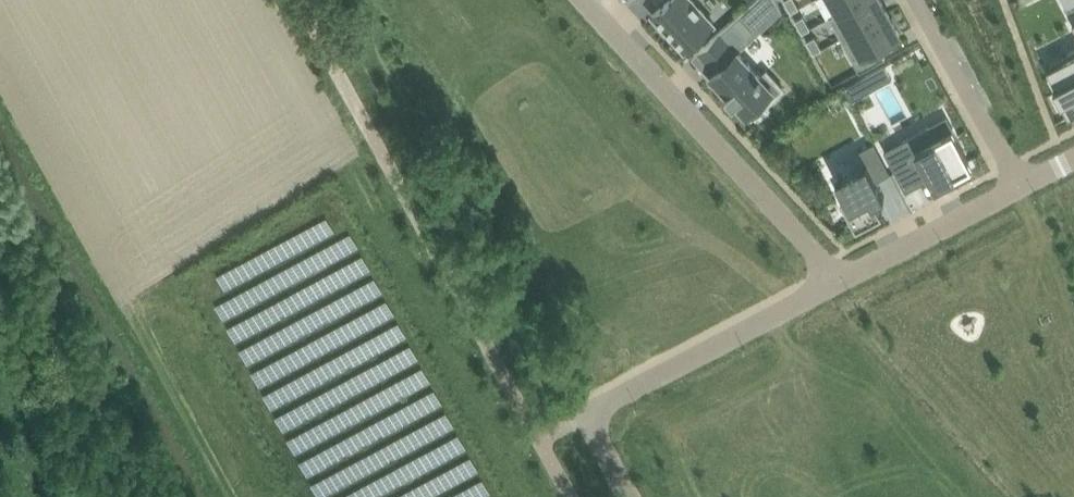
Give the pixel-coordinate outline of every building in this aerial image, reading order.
[(686,49),(715,22),(695,0),(668,0),(653,13),(686,49)] [(776,16),(783,9),(778,0),(761,0),(776,16)] [(792,11),(800,6),(796,0),(786,0),(792,11)] [(860,0),(834,0),(840,10),(830,15),(831,16),(860,0)] [(889,11),(883,0),(860,0),(831,16),(842,37),(889,11)] [(901,33),(889,11),(842,37),(860,70),(886,55),(880,44),(901,33)] [(740,12),(703,46),(704,47),(721,65),(712,73),(728,91),(727,92),(727,93),(727,94),(728,94),(745,114),(761,99),(766,105),(785,88),(768,69),(761,75),(735,46),(757,26),(757,25),(754,27),(740,12)] [(797,19),(804,31),(811,27),(804,15),(797,19)] [(815,52),(823,47),(816,35),(808,39),(815,52)] [(1048,66),(1057,83),(1055,84),(1070,114),(1073,112),(1073,53),(1048,66)] [(886,64),(845,85),(853,99),(893,77),(886,64)] [(929,126),(885,149),(907,190),(908,189),(906,184),(924,174),(927,179),(932,176),(936,184),(943,180),(973,164),(954,128),(935,138),(929,126)] [(866,162),(837,177),(846,195),(842,197),(857,226),(883,212),(877,199),(885,195),(877,179),(891,172),(875,141),(860,149),(866,162)]
